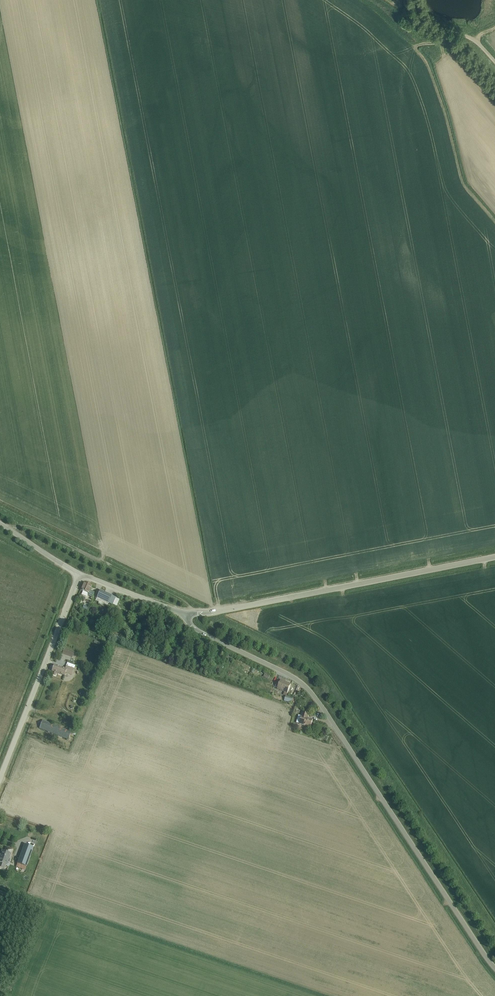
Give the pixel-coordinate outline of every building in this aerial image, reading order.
[(84,583),(81,590),(83,591),(81,595),(87,597),(87,596),(92,598),(94,592),(90,590),(91,586),(84,583)] [(97,598),(104,601),(103,604),(107,605),(108,603),(112,605),(115,597),(100,590),(97,598)] [(84,606),(82,609),(90,612),(92,609),(89,608),(89,605),(85,603),(84,606)] [(65,649),(63,654),(72,657),(74,652),(65,649)] [(52,671),(64,676),(66,673),(69,674),(72,668),(66,666),(65,669),(54,665),(52,671)] [(286,696),(284,701),(294,704),(296,699),(293,698),(287,696),(291,685),(281,681),(277,689),(285,692),(284,695),(286,696)] [(299,724),(311,728),(313,720),(308,718),(309,714),(303,713),(299,724)] [(68,739),(70,733),(75,735),(77,731),(74,730),(73,732),(43,721),(40,728),(68,739)] [(17,863),(26,866),(33,848),(24,844),(17,863)] [(4,869),(6,865),(7,866),(11,854),(12,850),(6,848),(5,852),(2,851),(0,856),(0,868),(4,869)]
